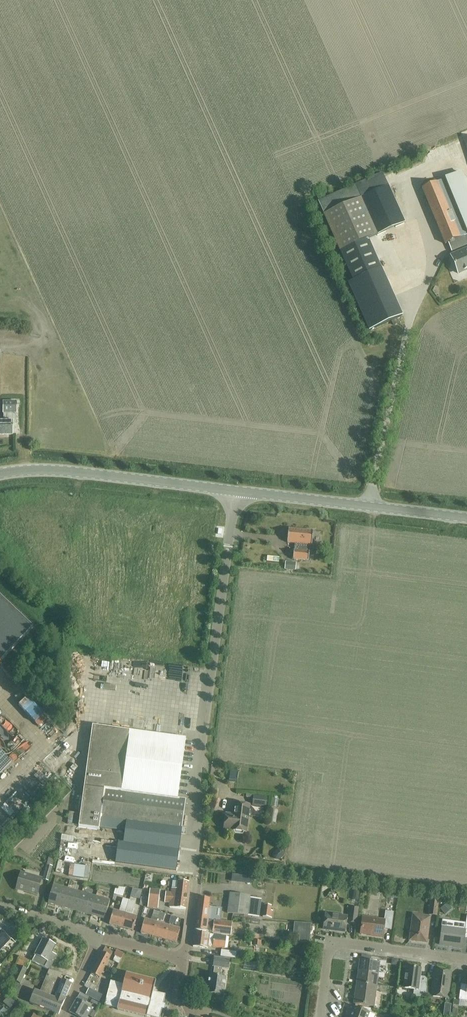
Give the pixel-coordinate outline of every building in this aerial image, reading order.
[(466,104),(466,101),(465,98),(451,105),(454,111),(466,104)] [(462,172),(444,180),(421,189),(444,245),(446,244),(449,252),(466,245),(466,248),(466,178),(462,172)] [(319,199),(324,214),(349,269),(344,271),(372,329),(401,315),(368,240),(404,224),(386,188),(363,197),(357,184),(319,199)] [(448,257),(456,275),(466,270),(466,249),(448,257)] [(17,414),(17,401),(3,401),(3,414),(3,417),(0,417),(0,434),(13,434),(13,422),(16,422),(16,414),(17,414)] [(312,545),(313,531),(288,529),(287,543),(295,544),(294,551),(293,559),(308,561),(309,552),(308,552),(309,545),(312,545)] [(295,564),(284,563),(284,571),(294,572),(295,564)] [(33,628),(0,597),(0,662),(33,628)] [(132,665),(133,670),(141,669),(140,658),(144,657),(144,653),(138,654),(138,651),(125,653),(128,666),(132,665)] [(26,706),(35,696),(27,689),(18,699),(26,706)] [(37,712),(44,705),(40,701),(32,708),(37,712)] [(101,783),(178,791),(186,739),(92,726),(78,827),(96,829),(101,783)] [(35,740),(39,750),(43,749),(40,738),(35,740)] [(0,751),(0,774),(11,762),(0,751)] [(177,799),(178,791),(101,783),(96,829),(99,830),(99,828),(125,831),(123,843),(118,842),(115,862),(176,871),(181,835),(183,835),(184,829),(182,828),(186,800),(177,799)] [(232,831),(246,833),(249,806),(234,804),(232,816),(226,815),(224,829),(232,830),(232,831)] [(43,880),(48,882),(52,867),(47,866),(43,880)] [(17,889),(36,895),(41,880),(21,874),(17,889)] [(164,898),(186,901),(189,883),(178,882),(177,889),(172,889),(171,893),(165,893),(164,898)] [(62,907),(67,888),(53,884),(48,903),(62,907)] [(76,911),(81,892),(67,888),(62,907),(76,911)] [(90,915),(95,896),(81,892),(76,911),(90,915)] [(227,913),(248,916),(250,896),(230,893),(227,913)] [(95,896),(90,915),(104,919),(109,900),(95,896)] [(185,910),(186,901),(164,898),(164,903),(170,903),(169,908),(185,910)] [(428,915),(436,916),(438,901),(430,900),(428,915)] [(126,911),(125,915),(121,928),(133,931),(137,918),(131,917),(135,902),(129,901),(128,904),(126,911)] [(209,908),(209,904),(199,903),(197,918),(212,920),(214,908),(209,908)] [(278,904),(269,903),(268,917),(279,918),(280,909),(277,908),(278,904)] [(348,924),(355,924),(357,909),(350,908),(348,924)] [(121,928),(125,915),(113,911),(109,925),(121,928)] [(383,930),(391,931),(393,913),(385,912),(384,921),(362,918),(361,935),(382,938),(383,930)] [(324,930),(345,933),(347,918),(326,915),(324,930)] [(410,941),(426,943),(430,918),(413,915),(410,941)] [(212,921),(212,920),(197,918),(195,930),(210,932),(211,926),(214,926),(213,933),(230,935),(232,923),(212,921)] [(249,928),(263,929),(264,920),(250,919),(249,928)] [(153,937),(156,924),(144,920),(140,934),(153,937)] [(164,940),(168,927),(156,924),(153,937),(164,940)] [(168,927),(164,940),(176,944),(180,930),(168,927)] [(439,945),(463,948),(465,931),(441,928),(439,945)] [(10,940),(0,931),(0,951),(10,940)] [(207,947),(225,949),(226,937),(195,933),(193,947),(207,949),(207,947)] [(51,964),(52,964),(56,956),(51,954),(55,946),(43,940),(32,962),(48,969),(51,964)] [(117,944),(114,955),(121,957),(124,946),(117,944)] [(91,975),(99,978),(110,957),(112,952),(104,948),(102,953),(91,975)] [(15,964),(26,969),(30,962),(19,957),(15,964)] [(222,968),(228,969),(229,961),(214,958),(212,967),(214,967),(213,976),(209,976),(206,994),(222,996),(225,978),(220,977),(222,968)] [(377,975),(378,974),(378,966),(385,967),(385,962),(379,962),(379,963),(359,960),(358,972),(377,975)] [(13,981),(20,984),(26,970),(18,967),(13,981)] [(413,996),(425,998),(426,984),(419,983),(421,969),(406,967),(404,988),(414,990),(413,996)] [(29,1003),(58,1015),(71,984),(60,980),(62,974),(49,970),(40,991),(45,993),(44,995),(34,991),(29,1003)] [(431,997),(447,999),(451,973),(435,971),(431,997)] [(384,974),(378,974),(377,975),(358,972),(357,984),(376,986),(376,985),(377,978),(383,979),(384,974)] [(155,982),(125,974),(125,975),(123,985),(110,982),(104,1006),(117,1009),(117,1010),(145,1016),(147,1016),(149,1016),(160,1016),(165,996),(152,992),(155,982)] [(466,986),(460,985),(458,1000),(466,1001),(466,981),(466,986)] [(85,995),(99,1002),(102,996),(93,991),(95,986),(87,982),(84,987),(89,989),(85,995)] [(387,987),(376,985),(376,986),(357,984),(354,1004),(374,1007),(376,991),(379,991),(380,993),(386,993),(387,987)] [(78,1016),(87,1016),(91,1008),(76,1000),(70,1012),(78,1016)] [(369,1013),(353,1007),(350,1016),(367,1016),(369,1013)]
